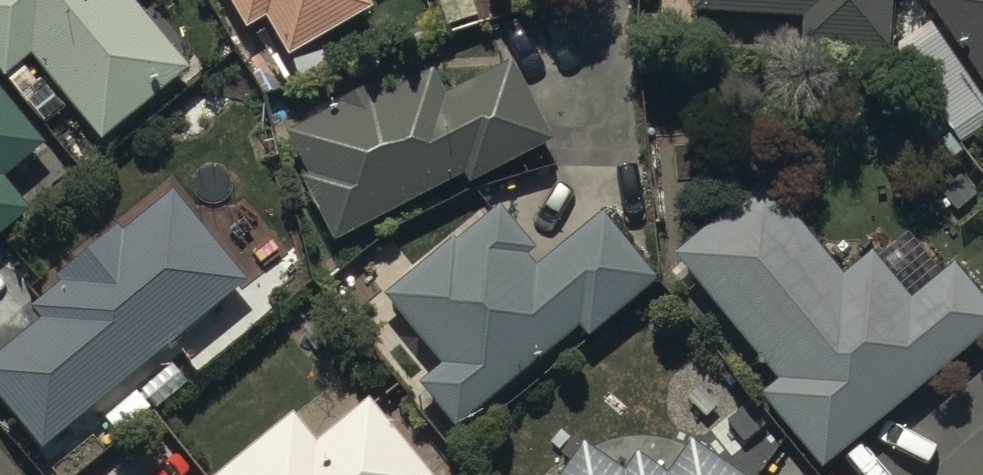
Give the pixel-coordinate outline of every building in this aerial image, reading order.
[(5,87),(33,64),(103,148),(189,76),(129,4),(134,0),(0,0),(0,80),(5,87)] [(247,38),(267,26),(290,66),(371,18),(361,0),(224,0),(247,38)] [(691,26),(797,32),(795,55),(895,61),(899,0),(693,0),(691,26)] [(926,1),(982,85),(982,0),(927,0),(926,1)] [(469,191),(552,148),(512,71),(447,105),(433,78),(387,102),(383,94),(289,142),(308,178),(299,183),(334,251),(465,182),(469,191)] [(4,187),(47,149),(0,96),(0,248),(32,219),(4,187)] [(982,346),(982,308),(948,268),(906,304),(868,259),(840,283),(761,190),(669,269),(774,392),(757,406),(816,474),(832,474),(982,346)] [(244,291),(170,203),(125,241),(120,236),(59,288),(61,291),(29,319),(38,329),(0,361),(0,409),(44,460),(244,291)] [(456,438),(580,336),(589,346),(656,290),(598,220),(542,266),(497,210),(384,302),(444,376),(421,395),(456,438)] [(364,403),(316,446),(295,422),(236,474),(428,474),(364,403)] [(690,445),(673,474),(734,474),(690,445)] [(581,452),(566,474),(621,474),(581,452)] [(635,460),(627,474),(660,474),(635,460)]
